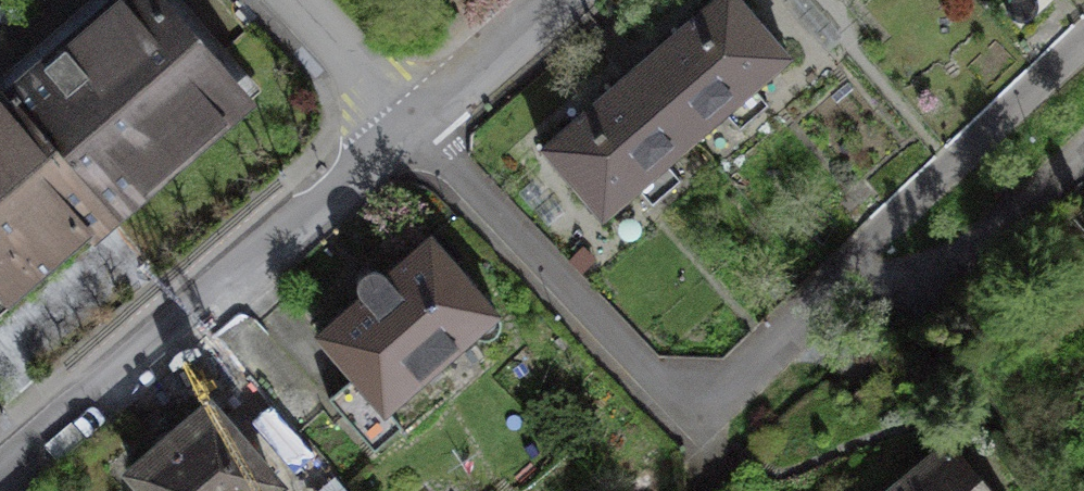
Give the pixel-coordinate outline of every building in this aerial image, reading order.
[(156,0),(121,0),(8,98),(12,102),(112,216),(244,101),(156,0)] [(820,94),(739,1),(568,150),(643,245),(820,94)] [(112,216),(12,102),(0,112),(0,284),(72,221),(87,238),(112,216)] [(496,314),(428,238),(385,275),(376,271),(367,272),(359,279),(359,285),(362,296),(318,335),(354,376),(386,411),(470,337),(478,341),(486,342),(494,339),(498,335),(500,329),(500,321),(496,314)] [(249,374),(208,409),(255,462),(295,428),(249,374)] [(402,428),(386,411),(354,376),(328,399),(376,451),(402,428)] [(208,409),(133,473),(148,490),(270,490),(270,488),(274,485),(255,462),(208,409)] [(952,447),(901,490),(991,490),(952,447)]
